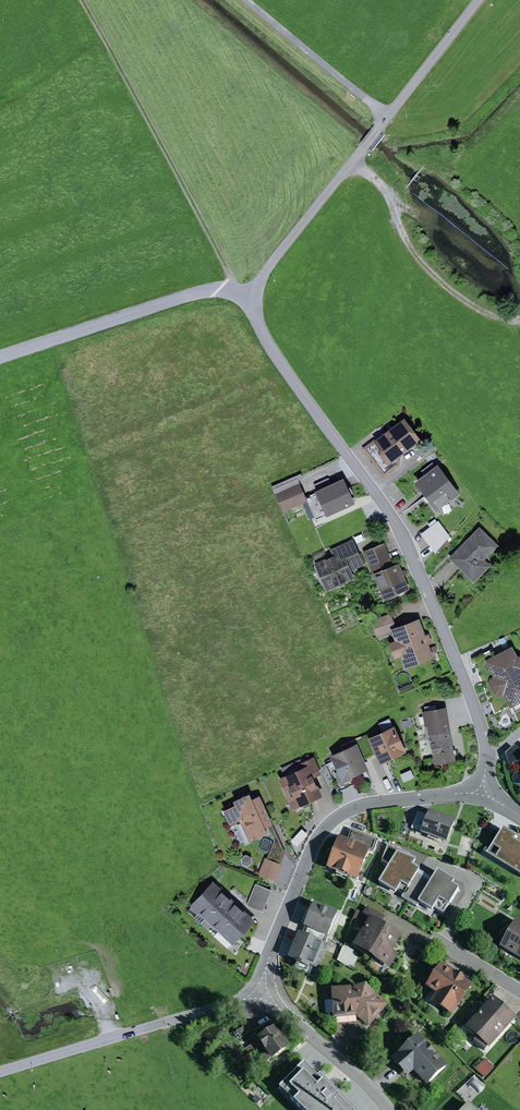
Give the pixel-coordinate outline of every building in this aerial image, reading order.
[(374,440),(362,449),(384,478),(399,466),(401,456),(421,441),(404,418),(375,440),(374,440)] [(460,494),(438,465),(414,483),(437,512),(460,494)] [(297,478),(273,489),(283,512),(308,501),(297,478)] [(329,478),(309,487),(313,494),(306,497),(317,519),(326,515),(327,517),(356,504),(344,479),(332,485),(329,478)] [(450,536),(438,521),(421,534),(435,554),(450,536)] [(499,545),(479,527),(449,558),(474,582),(491,565),(485,560),(499,545)] [(373,529),(355,537),(357,541),(375,533),(373,529)] [(325,559),(314,564),(326,592),(355,579),(351,571),(364,565),(352,539),(331,549),(334,556),(325,560),(325,559)] [(364,551),(373,574),(394,566),(385,543),(364,551)] [(394,566),(373,574),(384,600),(410,589),(399,563),(394,566)] [(391,613),(370,620),(376,637),(391,632),(390,629),(396,627),(391,613)] [(395,641),(389,643),(395,659),(401,656),(405,668),(434,658),(429,644),(432,643),(429,634),(426,635),(420,618),(396,627),(390,629),(391,632),(395,641)] [(496,655),(493,648),(472,659),(494,714),(509,707),(510,708),(519,703),(519,656),(517,655),(512,647),(496,655)] [(414,683),(399,688),(400,691),(415,686),(414,683)] [(422,713),(409,715),(412,729),(427,726),(429,736),(451,732),(446,707),(422,711),(422,713)] [(382,732),(368,738),(375,754),(380,765),(407,753),(395,726),(382,732)] [(380,728),(340,746),(343,750),(357,744),(364,759),(375,754),(368,738),(382,732),(380,728)] [(451,732),(429,736),(434,765),(456,761),(451,732)] [(343,750),(330,756),(332,761),(325,764),(338,792),(356,784),(353,778),(369,770),(364,759),(357,744),(343,750)] [(284,776),(278,779),(292,810),(323,796),(314,778),(322,774),(314,757),(302,763),(300,759),(281,768),(284,776)] [(235,805),(223,811),(229,825),(239,821),(249,842),(267,834),(265,828),(268,827),(272,825),(273,824),(260,796),(252,800),(249,794),(233,801),(235,805)] [(456,821),(429,811),(427,816),(421,833),(420,835),(448,845),(456,821)] [(421,833),(427,816),(417,812),(411,829),(421,833)] [(272,825),(268,827),(274,841),(267,858),(281,864),(285,853),(272,825)] [(308,834),(302,829),(291,841),(297,847),(308,834)] [(347,841),(339,838),(326,870),(358,882),(369,852),(373,853),(378,840),(351,830),(347,841)] [(502,830),(486,857),(519,878),(519,840),(502,830)] [(409,854),(388,845),(381,861),(389,866),(378,885),(396,895),(398,892),(403,895),(401,898),(416,907),(418,905),(432,913),(435,909),(444,915),(448,907),(449,908),(460,890),(453,886),(455,882),(438,871),(433,879),(414,867),(417,861),(407,858),(409,854)] [(267,858),(265,857),(258,875),(276,882),(283,865),(281,864),(267,858)] [(228,895),(212,881),(190,906),(191,907),(188,911),(202,924),(228,895)] [(272,890),(255,883),(246,906),(263,912),(272,890)] [(242,908),(228,895),(202,924),(208,929),(212,925),(219,932),(242,908)] [(339,914),(314,904),(304,928),(308,930),(305,938),(326,946),(339,914)] [(401,938),(380,926),(385,918),(367,907),(356,925),(363,929),(352,948),(372,960),(367,967),(385,978),(398,955),(393,952),(401,938)] [(256,921),(242,908),(219,932),(233,945),(256,921)] [(515,922),(499,947),(519,961),(519,926),(515,922)] [(326,946),(305,938),(298,935),(288,960),(297,963),(295,966),(309,971),(310,969),(317,971),(327,947),(326,946)] [(473,986),(441,965),(426,987),(435,993),(429,1002),(452,1018),(473,986)] [(366,989),(331,991),(333,1022),(356,1020),(368,1031),(389,1008),(366,989)] [(492,999),(465,1030),(490,1051),(517,1020),(492,999)] [(248,1025),(236,1032),(240,1038),(252,1031),(248,1025)] [(276,1029),(257,1042),(272,1064),(292,1051),(276,1029)] [(419,1036),(390,1061),(407,1080),(414,1073),(426,1087),(448,1068),(419,1036)] [(257,1050),(253,1044),(245,1050),(249,1056),(257,1050)] [(494,1068),(485,1060),(475,1070),(485,1079),(494,1068)] [(278,1091),(298,1109),(358,1109),(320,1073),(316,1077),(304,1065),(278,1091)] [(481,1095),(475,1088),(463,1099),(470,1106),(481,1095)]
